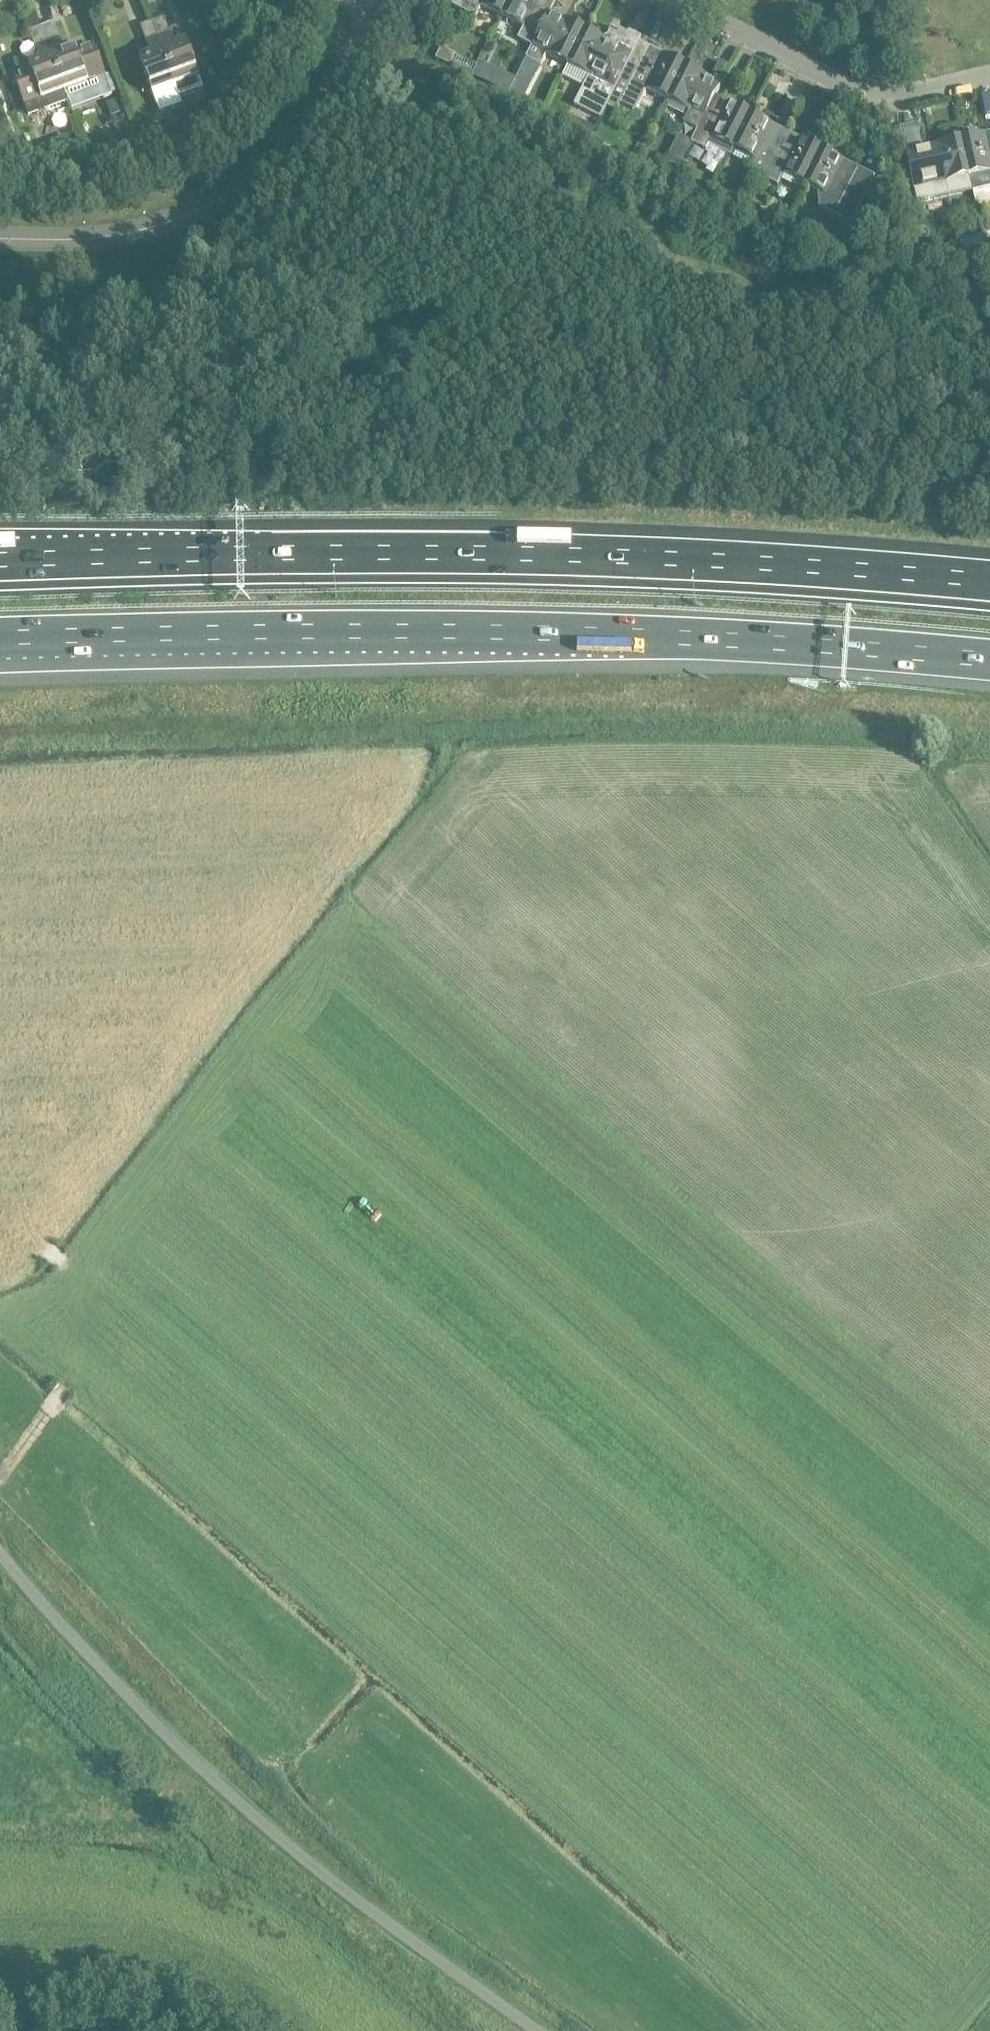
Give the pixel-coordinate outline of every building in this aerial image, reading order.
[(460,10),(476,18),(482,6),(503,17),(511,0),(466,0),(460,10)] [(503,17),(524,27),(518,39),(532,46),(550,13),(556,1),(554,0),(511,0),(503,17)] [(30,31),(41,27),(35,12),(24,16),(30,31)] [(550,13),(532,46),(526,58),(541,66),(547,54),(568,65),(585,31),(550,13)] [(165,17),(152,21),(180,96),(203,88),(187,43),(175,47),(165,17)] [(180,96),(152,21),(139,26),(151,56),(139,60),(156,105),(180,96)] [(95,45),(77,52),(76,48),(65,52),(54,22),(41,27),(69,102),(72,109),(113,94),(95,45)] [(29,65),(31,70),(14,76),(28,117),(69,102),(41,27),(30,31),(29,31),(40,61),(29,65)] [(589,75),(573,106),(599,119),(606,106),(625,69),(638,42),(611,28),(605,40),(585,31),(568,65),(589,75)] [(625,69),(606,106),(632,120),(647,90),(668,100),(685,66),(638,42),(625,69)] [(455,55),(441,48),(436,59),(450,66),(455,55)] [(538,67),(522,59),(519,65),(523,66),(518,75),(531,81),(538,67)] [(721,84),(729,67),(720,62),(711,79),(685,66),(668,100),(689,111),(683,123),(697,130),(716,97),(722,84),(721,84)] [(716,97),(697,130),(691,142),(707,150),(713,138),(734,148),(751,114),(716,97)] [(575,114),(564,135),(585,146),(590,135),(595,125),(575,114)] [(786,132),(751,114),(734,148),(755,159),(749,171),(763,178),(786,132)] [(900,123),(904,143),(917,140),(913,120),(900,123)] [(825,144),(824,138),(822,135),(814,131),(809,132),(805,134),(802,140),(786,132),(763,178),(778,186),(784,174),(805,184),(822,150),(825,144)] [(961,140),(972,190),(989,186),(989,133),(961,140)] [(596,157),(604,142),(590,135),(585,146),(583,150),(584,151),(596,157)] [(689,141),(681,138),(672,155),(680,159),(689,141)] [(917,202),(933,199),(972,190),(961,140),(906,152),(914,187),(917,202)] [(850,222),(854,220),(875,177),(822,150),(805,184),(817,191),(818,204),(818,205),(834,214),(850,222)] [(756,218),(763,202),(756,198),(748,214),(756,218)]
